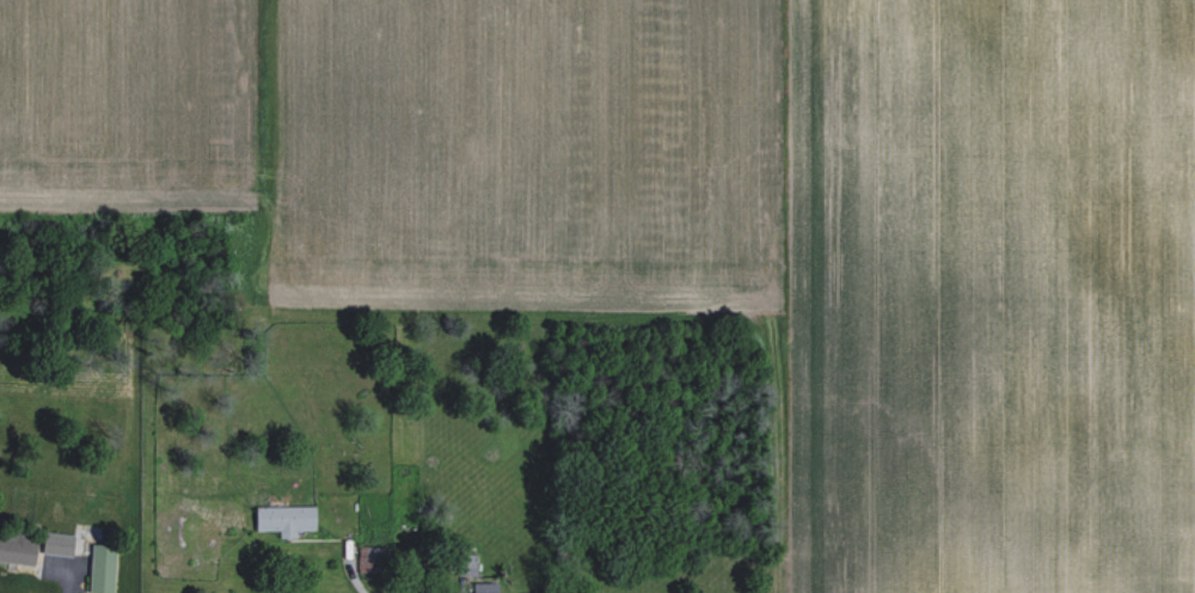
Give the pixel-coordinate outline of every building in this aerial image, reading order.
[(278,538),(294,538),(294,530),(314,529),(314,505),(253,506),(254,530),(277,529),(278,538)] [(111,592),(112,545),(89,544),(87,591),(111,592)] [(471,592),(495,592),(495,582),(471,582),(471,592)]
